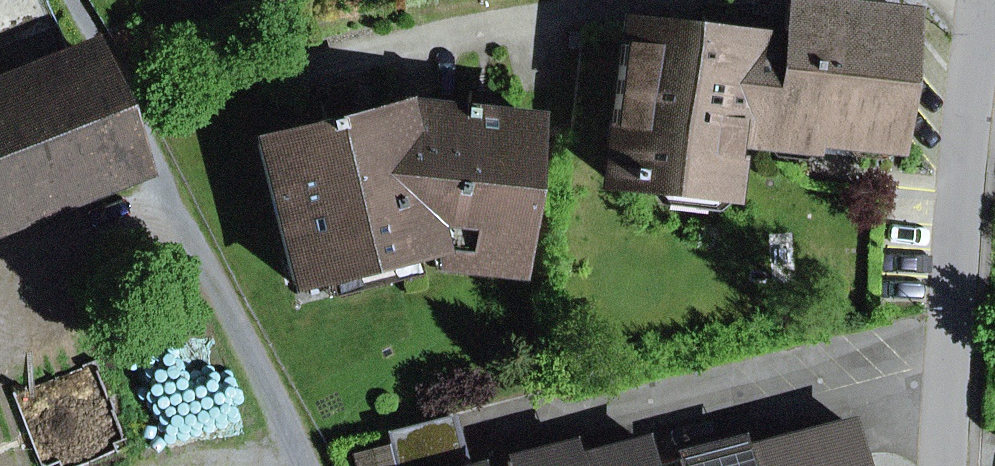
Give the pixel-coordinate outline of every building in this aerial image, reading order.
[(815,141),(816,132),(856,136),(892,140),(906,17),(787,4),(783,42),(734,37),(735,31),(734,30),(719,29),(706,27),(702,27),(701,38),(624,30),(607,178),(726,191),(732,132),(815,141)] [(719,29),(734,30),(735,16),(707,13),(706,27),(719,29)] [(132,157),(95,64),(0,101),(0,209),(132,157)] [(469,91),(467,109),(469,109),(469,114),(495,117),(498,94),(469,91)] [(319,102),(324,120),(326,119),(327,124),(353,117),(347,95),(319,102)] [(370,284),(365,266),(431,249),(395,107),(353,117),(327,124),(326,119),(324,120),(317,121),(318,126),(256,142),(293,284),(323,276),(328,294),(370,284)] [(431,249),(517,257),(531,121),(495,117),(469,114),(469,109),(467,109),(460,108),(460,113),(395,107),(431,249)] [(128,449),(108,362),(27,380),(47,465),(54,465),(128,449)] [(450,416),(385,432),(389,446),(355,455),(358,465),(462,465),(450,416)] [(850,425),(744,453),(743,453),(746,465),(861,465),(850,425)] [(644,443),(576,460),(575,460),(576,465),(650,465),(644,443)] [(743,453),(744,453),(741,443),(651,465),(746,465),(743,453)] [(575,460),(576,460),(572,445),(507,462),(508,465),(576,465),(575,460)]
